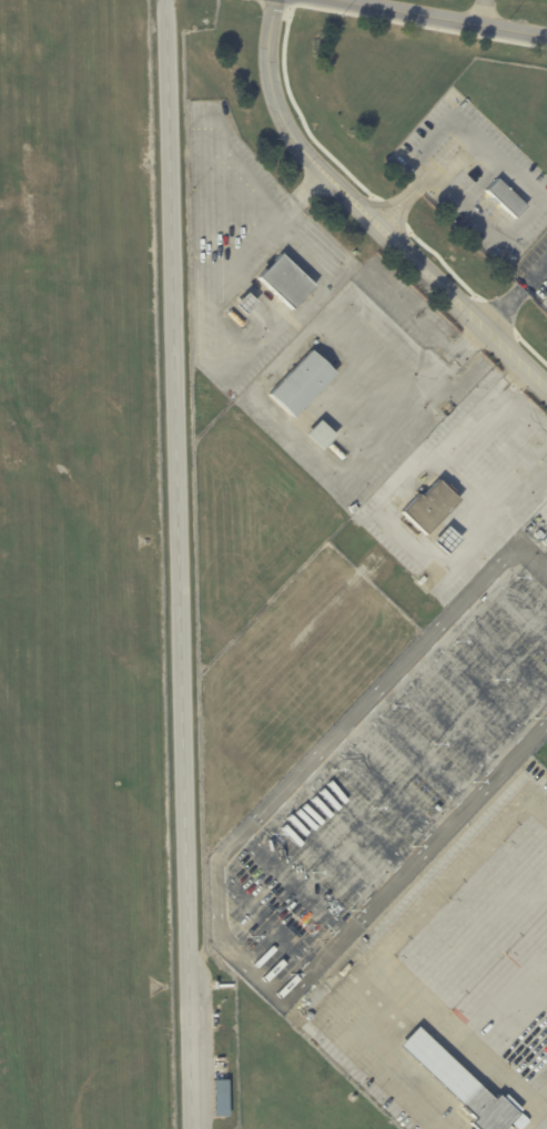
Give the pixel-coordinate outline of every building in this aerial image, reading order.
[(485,192),(496,180),(525,206),(513,218),(485,192)] [(305,277),(314,285),(291,309),(259,277),(281,253),(305,277)] [(237,304),(250,292),(259,302),(247,314),(237,304)] [(312,352),(335,374),(293,417),(270,394),(311,350),(312,352)] [(333,441),(324,450),(308,434),(322,419),(338,436),(333,441)] [(438,479),(458,498),(425,533),(402,511),(418,494),(422,496),(438,479)] [(347,509),(352,504),(356,508),(351,513),(347,509)] [(436,542),(450,526),(464,539),(450,555),(436,542)] [(363,956),(355,965),(351,960),(358,952),(363,956)] [(353,967),(345,976),(340,972),(348,963),(353,967)] [(341,978),(342,979),(333,988),(328,984),(337,975),(341,978)] [(530,1121),(523,1128),(518,1128),(513,1123),(508,1128),(477,1128),(474,1126),(478,1120),(464,1108),(465,1107),(402,1047),(419,1028),(480,1087),(497,1101),(502,1097),(505,1099),(508,1096),(524,1111),(521,1113),(530,1121)] [(213,1116),(227,1115),(226,1079),(212,1079),(213,1116)]
